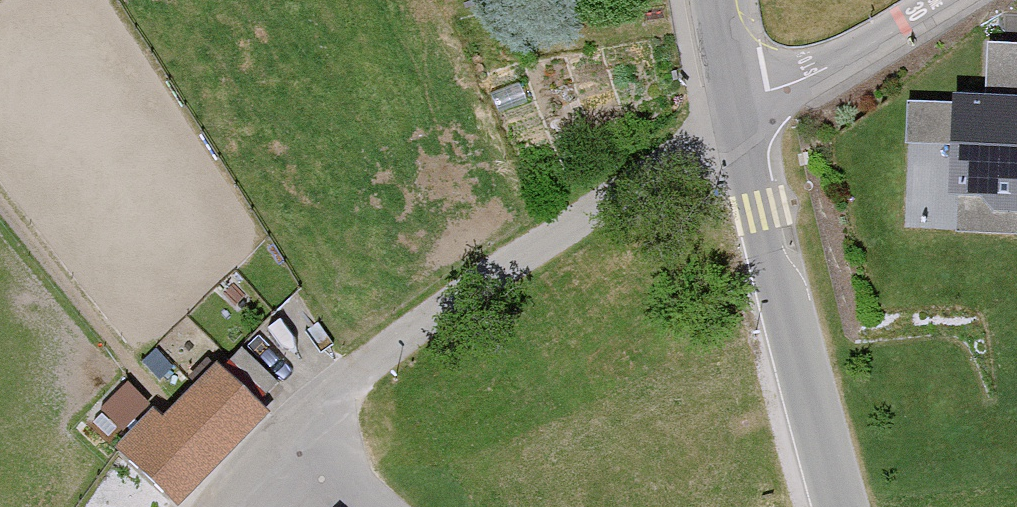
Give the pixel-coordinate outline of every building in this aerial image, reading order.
[(951,185),(1016,188),(1016,86),(957,83),(951,185)] [(267,409),(217,362),(169,414),(161,406),(119,450),(177,504),(267,409)]
